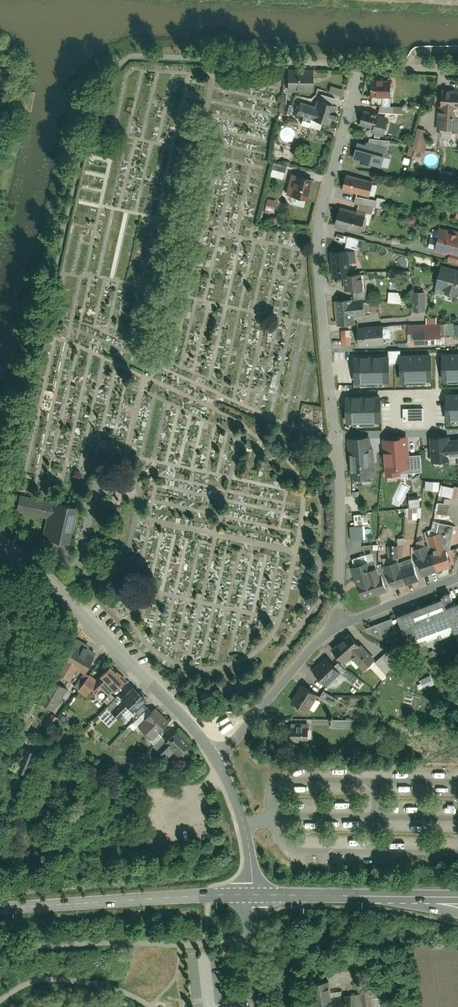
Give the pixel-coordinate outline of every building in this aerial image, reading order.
[(290,71),(289,89),(311,90),(312,71),(290,71)] [(371,78),(371,96),(391,96),(391,78),(371,78)] [(329,92),(343,96),(345,89),(331,85),(329,92)] [(440,88),(438,131),(457,132),(457,89),(440,88)] [(330,110),(332,103),(318,98),(315,107),(300,102),(296,114),(325,123),(328,116),(333,118),(336,111),(330,110)] [(387,121),(378,119),(379,113),(363,111),(360,125),(374,128),(373,134),(384,136),(387,121)] [(408,154),(425,157),(429,129),(417,127),(414,145),(409,144),(408,154)] [(358,144),(354,158),(359,160),(359,162),(371,166),(371,163),(388,168),(392,154),(385,152),(387,140),(370,138),(369,146),(358,144)] [(274,162),(271,175),(283,178),(286,165),(274,162)] [(315,179),(291,173),(286,194),(310,200),(315,179)] [(346,174),(342,190),(370,198),(375,182),(346,174)] [(267,199),(266,210),(276,212),(277,200),(267,199)] [(336,226),(364,233),(369,214),(340,207),(336,226)] [(432,250),(457,256),(457,230),(438,226),(432,250)] [(336,239),(345,241),(347,235),(337,233),(336,239)] [(346,247),(358,248),(360,237),(347,236),(346,247)] [(348,250),(331,251),(333,277),(345,276),(350,275),(348,250)] [(441,265),(436,287),(446,290),(445,292),(455,294),(456,292),(457,293),(457,269),(441,265)] [(346,290),(362,289),(361,274),(350,275),(345,276),(346,290)] [(389,292),(389,302),(405,302),(405,292),(389,292)] [(364,298),(334,300),(337,325),(356,324),(355,313),(365,312),(364,298)] [(372,312),(380,312),(380,303),(372,303),(372,312)] [(426,325),(407,326),(407,341),(412,341),(412,344),(433,344),(433,340),(441,340),(440,325),(436,325),(436,318),(426,318),(426,325)] [(383,325),(357,327),(358,346),(384,344),(383,325)] [(341,330),(342,345),(351,344),(350,329),(341,330)] [(457,380),(457,355),(440,355),(441,381),(457,380)] [(433,382),(432,356),(399,357),(400,383),(433,382)] [(390,384),(389,358),(353,359),(353,384),(390,384)] [(457,422),(457,395),(445,395),(446,422),(457,422)] [(381,424),(381,398),(345,399),(345,425),(381,424)] [(424,420),(424,407),(403,407),(403,420),(424,420)] [(367,437),(347,438),(350,480),(370,478),(367,437)] [(429,439),(431,465),(448,464),(448,456),(457,456),(457,440),(447,441),(447,438),(429,439)] [(408,439),(381,441),(385,477),(422,473),(420,455),(409,456),(408,439)] [(426,480),(425,489),(439,491),(440,482),(426,480)] [(457,498),(457,487),(441,484),(439,495),(457,498)] [(74,503),(24,493),(21,508),(48,514),(44,534),(57,537),(67,539),(74,503)] [(409,518),(421,519),(421,495),(409,495),(409,518)] [(439,513),(448,514),(450,504),(438,502),(434,520),(438,521),(439,513)] [(355,525),(350,525),(351,540),(365,539),(364,525),(368,525),(368,513),(354,514),(355,525)] [(432,521),(429,537),(434,553),(431,555),(436,571),(452,566),(447,549),(451,548),(455,526),(432,521)] [(416,559),(422,576),(436,571),(431,555),(430,555),(427,545),(415,549),(418,558),(416,559)] [(362,600),(387,591),(383,578),(379,568),(370,571),(367,561),(351,567),(357,584),(362,600)] [(392,590),(408,584),(402,568),(399,561),(383,567),(392,590)] [(414,563),(402,568),(408,584),(420,579),(414,563)] [(452,626),(455,634),(457,633),(457,603),(446,608),(442,600),(396,617),(406,643),(452,625),(452,626)] [(380,638),(397,632),(392,618),(367,627),(370,634),(377,631),(380,638)] [(362,647),(349,633),(330,650),(343,664),(351,657),(363,671),(376,660),(363,646),(362,647)] [(371,666),(381,677),(402,656),(392,645),(371,666)] [(88,657),(77,650),(64,670),(76,678),(81,671),(85,674),(94,662),(88,658),(88,657)] [(325,687),(341,673),(328,659),(321,665),(320,664),(311,673),(325,687)] [(100,676),(114,691),(126,680),(112,665),(100,676)] [(75,681),(62,673),(51,690),(64,698),(75,681)] [(424,689),(435,684),(431,675),(420,680),(424,689)] [(319,694),(301,684),(291,702),(308,712),(319,694)] [(121,702),(133,713),(146,699),(134,688),(121,702)] [(321,696),(334,704),(337,698),(324,691),(321,696)] [(139,728),(151,740),(169,723),(157,710),(139,728)] [(350,719),(332,719),(332,727),(350,727),(350,719)] [(312,742),(312,730),(302,730),(302,727),(292,727),(292,742),(312,742)] [(191,743),(176,730),(158,751),(165,757),(172,749),(180,756),(191,743)] [(37,753),(22,748),(15,770),(29,775),(37,753)] [(315,1006),(377,1006),(375,989),(361,991),(361,993),(343,996),(342,991),(331,992),(329,981),(312,983),(315,1006)]
